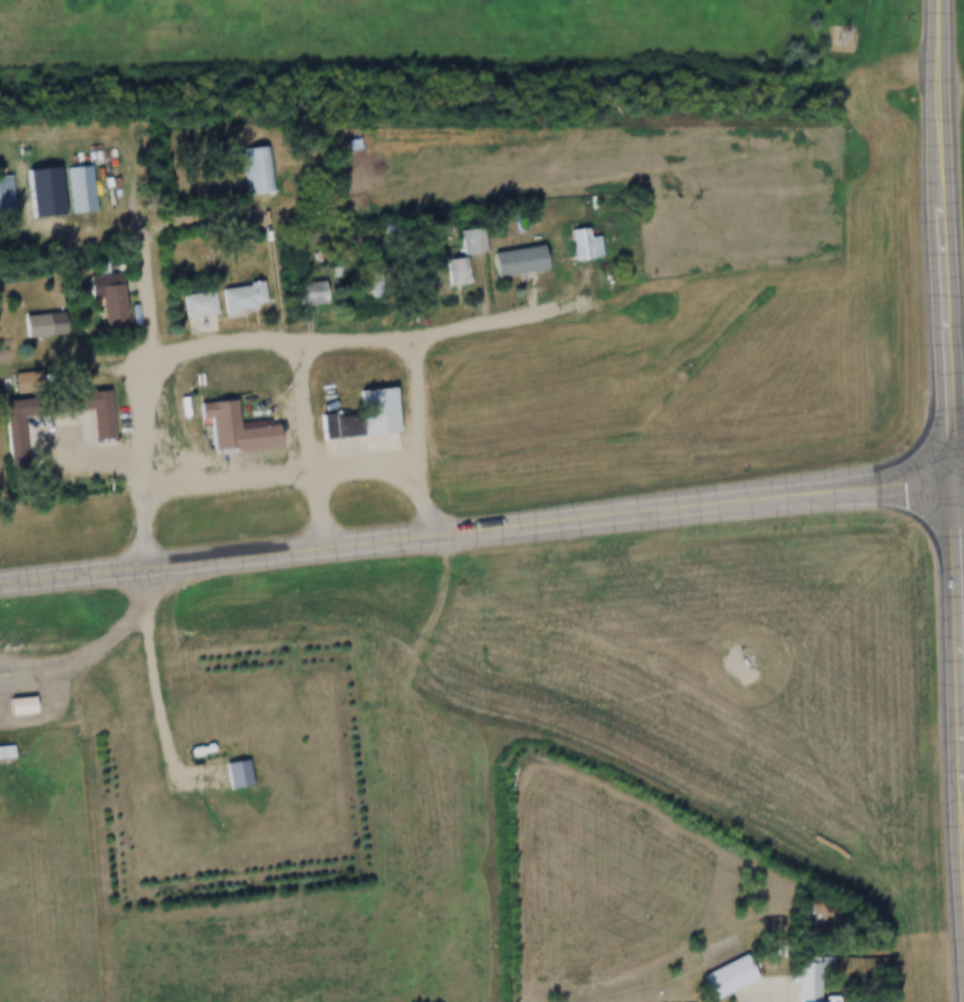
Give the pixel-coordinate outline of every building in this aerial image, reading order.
[(246,195),(275,192),(271,145),(242,148),(246,195)] [(100,211),(94,164),(68,168),(74,214),(100,211)] [(19,218),(16,176),(0,177),(0,220),(19,218)] [(474,284),(472,255),(490,253),(488,227),(463,230),(465,257),(448,259),(451,286),(474,284)] [(578,261),(606,260),(604,236),(595,236),(595,229),(576,230),(578,261)] [(537,249),(500,251),(501,274),(538,271),(537,249)] [(130,328),(128,274),(94,275),(95,298),(102,298),(103,330),(130,328)] [(332,303),(330,280),(299,282),(300,305),(332,303)] [(226,312),(270,307),(267,284),(223,288),(226,312)] [(185,294),(186,317),(219,315),(218,292),(185,294)] [(68,313),(30,315),(32,337),(70,335),(68,313)] [(19,372),(19,391),(47,391),(47,372),(19,372)] [(361,391),(363,414),(324,416),(324,424),(325,424),(326,440),(406,434),(403,388),(361,391)] [(97,392),(100,441),(119,440),(116,391),(97,392)] [(287,451),(286,421),(244,422),(243,401),(205,402),(206,420),(215,420),(216,452),(287,451)] [(33,463),(28,419),(8,422),(14,466),(33,463)] [(41,713),(41,697),(10,697),(10,713),(41,713)] [(193,745),(195,757),(227,752),(233,788),(257,783),(250,736),(193,745)] [(19,755),(16,743),(0,746),(0,759),(19,755)] [(764,979),(753,952),(705,972),(715,998),(764,979)] [(841,1001),(824,1001),(825,955),(797,954),(796,1001),(841,1001)]
